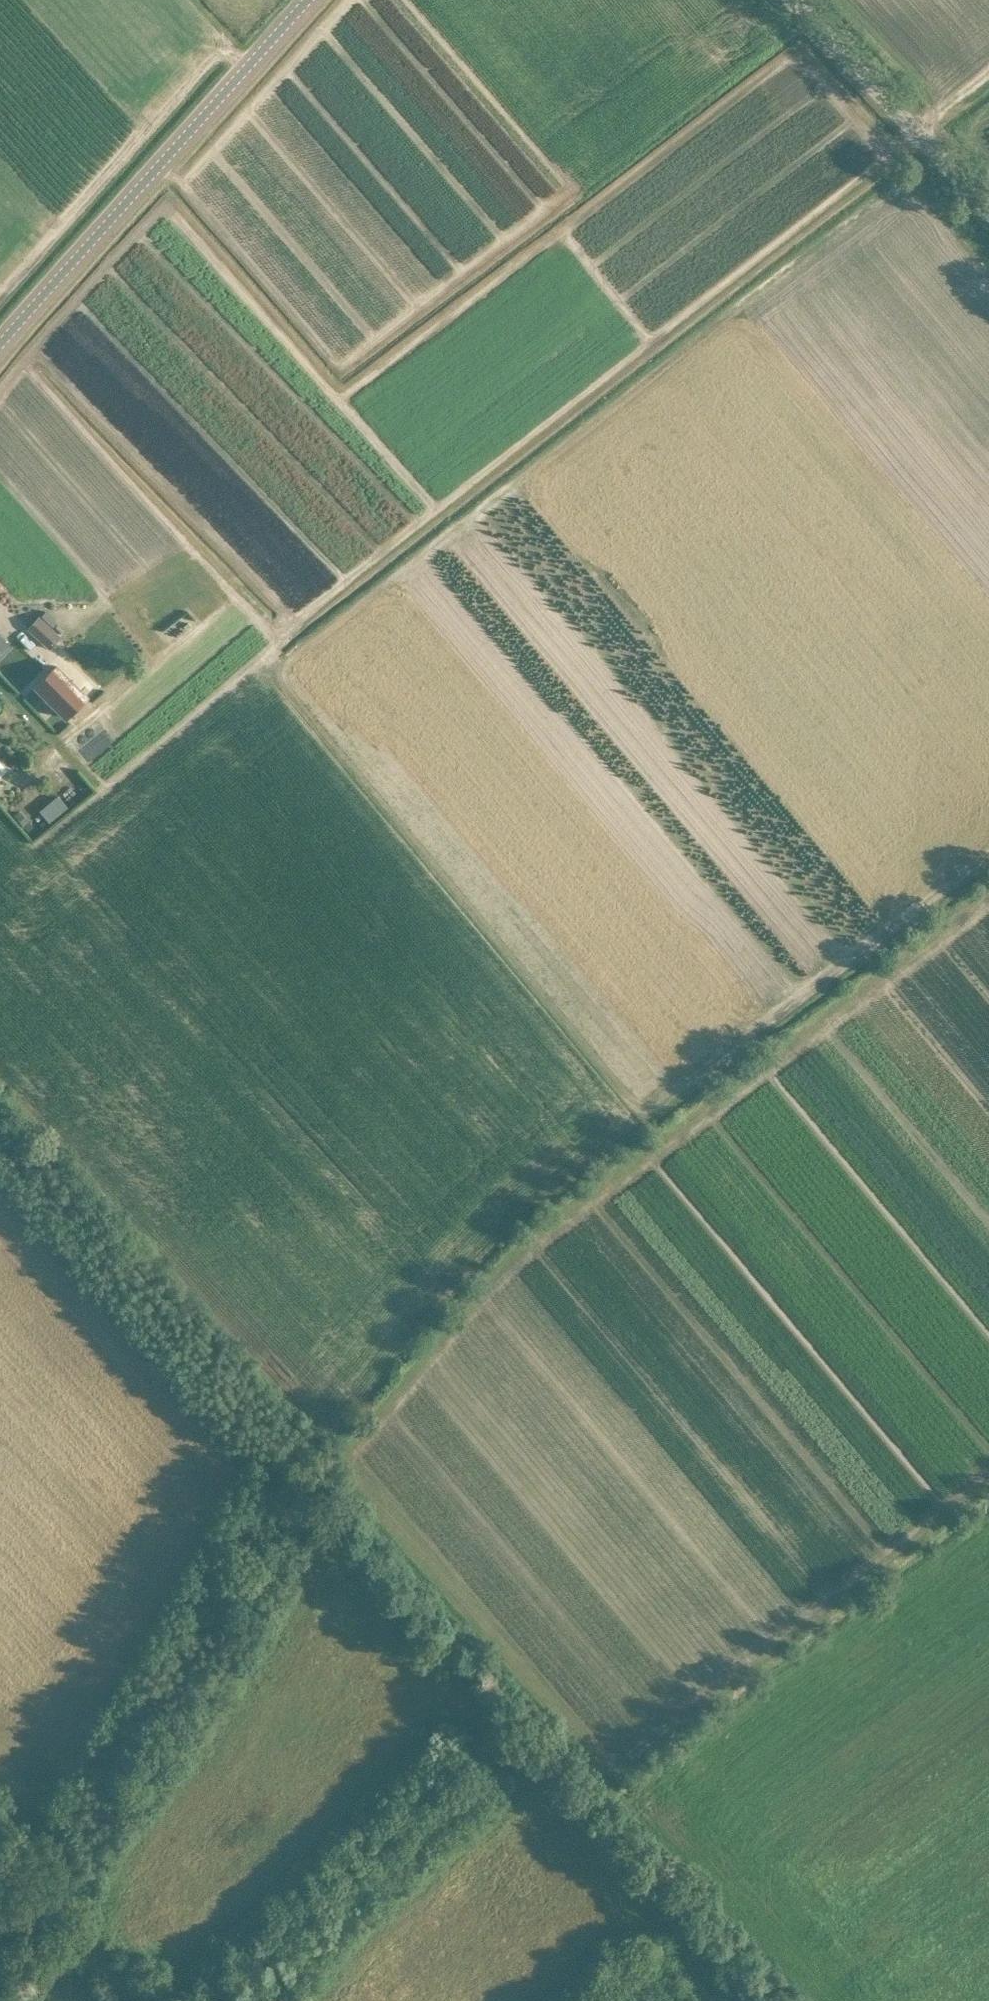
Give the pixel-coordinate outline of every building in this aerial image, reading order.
[(40,617),(29,629),(50,648),(61,636),(59,635),(53,629),(40,617)] [(13,646),(0,634),(0,659),(13,646)] [(36,687),(50,701),(66,717),(88,697),(71,680),(57,665),(36,687)] [(15,774),(0,757),(0,788),(15,774)]
